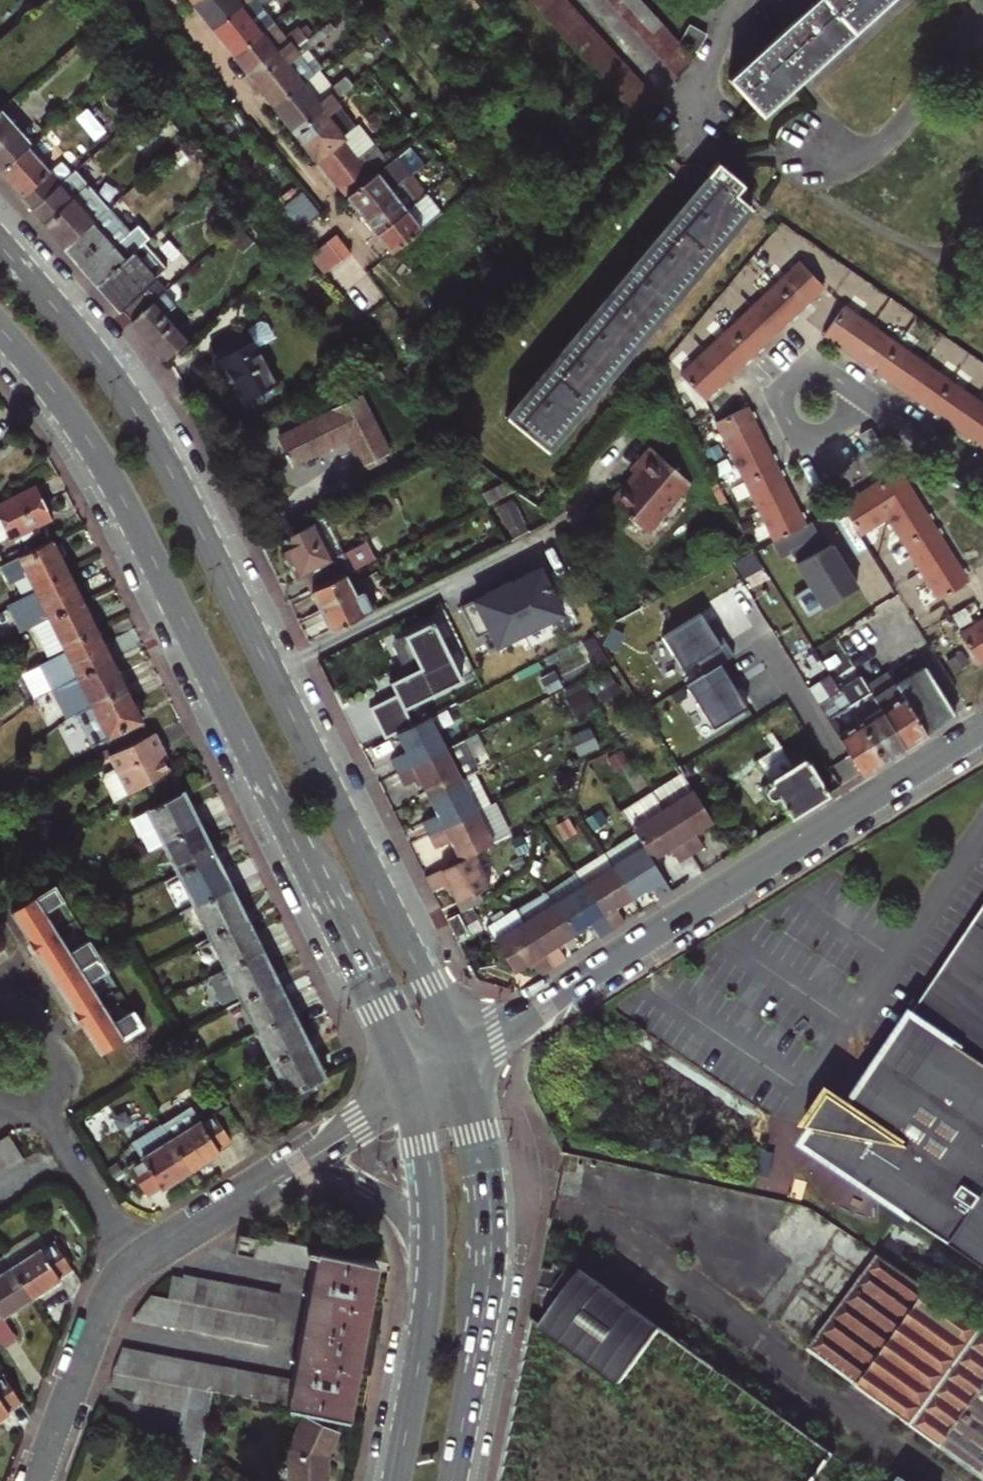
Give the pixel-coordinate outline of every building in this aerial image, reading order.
[(214,29),(252,0),(199,0),(194,4),(214,29)] [(214,29),(234,55),(273,25),(271,21),(265,25),(255,12),(270,0),(252,0),(214,29)] [(654,101),(562,0),(525,0),(635,122),(654,101)] [(674,77),(686,62),(688,57),(637,0),(604,0),(674,77)] [(886,0),(814,0),(805,8),(793,19),(753,54),(741,65),(726,78),(758,114),(886,0)] [(801,4),(798,0),(789,0),(782,6),(789,14),(801,4)] [(801,4),(789,14),(793,19),(805,8),(801,4)] [(693,50),(703,30),(686,21),(675,40),(693,50)] [(328,24),(293,51),(254,81),(274,107),(314,76),(298,56),(332,30),(328,24)] [(293,51),(273,25),(234,55),(254,81),(293,51)] [(729,53),(734,57),(742,42),(729,53)] [(734,57),(737,61),(749,50),(742,42),(734,57)] [(749,50),(737,61),(741,65),(753,54),(749,50)] [(334,102),(314,76),(274,107),(294,132),(330,104),(334,102)] [(352,131),(330,104),(294,132),(330,179),(367,151),(362,144),(370,138),(360,125),(352,131)] [(31,144),(1,111),(0,111),(0,171),(27,148),(31,144)] [(345,198),(388,165),(373,146),(367,151),(330,179),(345,198)] [(60,186),(27,148),(0,171),(0,175),(31,211),(60,186)] [(360,217),(412,177),(397,158),(388,165),(345,198),(360,217)] [(546,453),(746,211),(748,208),(735,197),(739,192),(743,187),(717,165),(706,179),(712,183),(512,423),(546,453)] [(108,209),(75,172),(60,186),(31,211),(65,248),(108,209)] [(375,236),(425,197),(429,194),(414,175),(412,177),(360,217),(375,236)] [(505,418),(512,423),(712,183),(706,179),(505,418)] [(750,214),(756,206),(739,192),(735,197),(748,208),(746,211),(750,214)] [(317,221),(298,196),(274,214),(294,239),(317,221)] [(440,214),(425,197),(375,236),(389,254),(440,214)] [(756,206),(750,214),(756,219),(762,211),(756,206)] [(129,232),(108,209),(65,248),(97,285),(126,260),(113,245),(129,232)] [(348,257),(333,238),(309,257),(324,276),(348,257)] [(144,245),(133,255),(165,292),(177,282),(144,245)] [(97,285),(130,323),(165,292),(133,255),(126,260),(97,285)] [(797,264),(774,286),(797,311),(820,290),(797,264)] [(797,311),(774,286),(750,308),(773,333),(792,316),(797,311)] [(164,361),(187,341),(165,316),(177,306),(165,292),(130,323),(164,361)] [(749,355),(773,333),(750,308),(726,330),(749,355)] [(870,329),(842,309),(822,336),(851,356),(870,329)] [(875,373),(894,346),(870,329),(851,356),(875,373)] [(702,352),(726,377),(727,376),(749,355),(726,330),(702,352)] [(246,331),(210,351),(223,374),(227,372),(246,405),(276,389),(246,331)] [(903,393),(922,365),(894,346),(875,373),(903,393)] [(678,374),(702,399),(726,377),(702,352),(678,374)] [(929,411),(949,384),(922,365),(903,393),(929,411)] [(955,430),(975,402),(949,384),(929,411),(955,430)] [(388,452),(361,399),(278,438),(292,466),(346,441),(359,466),(388,452)] [(982,445),(982,407),(975,402),(955,430),(981,448),(982,445)] [(758,439),(744,410),(714,424),(728,454),(758,439)] [(742,483),(773,468),(758,439),(728,454),(742,483)] [(613,502),(648,533),(691,484),(651,449),(632,470),(639,477),(630,487),(627,485),(613,502)] [(756,512),(787,497),(773,468),(742,483),(756,512)] [(884,517),(913,498),(897,472),(867,490),(884,517)] [(8,538),(8,539),(51,519),(37,489),(0,507),(0,541),(8,538)] [(858,534),(883,518),(884,517),(867,490),(841,507),(858,534)] [(787,497),(756,512),(771,543),(802,527),(787,497)] [(902,545),(931,527),(913,498),(884,517),(902,545)] [(511,503),(497,509),(510,536),(524,529),(511,503)] [(332,560),(344,554),(327,518),(314,525),(332,560)] [(802,527),(771,543),(778,557),(819,537),(811,522),(802,527)] [(303,575),(313,594),(345,577),(354,573),(344,554),(332,560),(314,525),(281,541),(299,577),(303,575)] [(919,572),(948,554),(931,527),(902,545),(919,572)] [(33,590),(66,574),(50,542),(2,565),(9,580),(25,573),(33,590)] [(830,545),(794,563),(811,591),(796,600),(807,618),(856,587),(830,545)] [(751,553),(730,563),(738,576),(758,563),(751,553)] [(966,581),(948,554),(919,572),(936,599),(966,581)] [(507,579),(456,605),(472,636),(485,629),(493,645),(559,611),(538,569),(509,583),(507,579)] [(66,574),(33,590),(49,620),(81,604),(66,574)] [(313,594),(331,631),(375,609),(371,600),(368,602),(363,593),(355,597),(345,577),(313,594)] [(765,619),(753,600),(739,608),(752,628),(765,619)] [(46,656),(63,648),(95,632),(81,604),(49,620),(31,629),(46,656)] [(700,614),(661,637),(681,670),(695,661),(703,674),(725,661),(733,656),(717,630),(712,633),(707,625),(700,614)] [(460,679),(430,620),(401,635),(403,640),(417,667),(404,673),(387,682),(393,694),(368,707),(383,738),(394,732),(410,724),(403,708),(460,679)] [(959,635),(977,663),(982,659),(982,620),(959,635)] [(712,622),(707,625),(712,633),(717,630),(712,622)] [(63,648),(78,677),(109,661),(95,632),(63,648)] [(401,635),(388,641),(404,673),(417,667),(403,640),(401,635)] [(92,706),(124,691),(109,661),(78,677),(92,706)] [(711,729),(746,707),(729,681),(735,677),(725,661),(703,674),(685,685),(711,729)] [(860,676),(838,690),(881,760),(903,747),(925,733),(955,714),(923,665),(894,683),(873,696),(865,685),(860,676)] [(809,690),(818,705),(861,774),(881,760),(838,690),(829,677),(809,690)] [(92,706),(76,714),(92,748),(141,724),(124,691),(92,706)] [(443,750),(426,716),(410,724),(394,732),(403,750),(388,758),(396,773),(443,750)] [(101,782),(112,804),(167,771),(163,761),(166,759),(154,733),(108,755),(115,769),(104,774),(101,782)] [(473,735),(457,743),(467,761),(483,754),(473,735)] [(457,743),(443,750),(396,773),(402,785),(412,780),(416,778),(419,784),(426,798),(459,782),(472,775),(473,775),(467,761),(457,743)] [(789,819),(826,795),(803,757),(791,765),(779,746),(771,751),(754,762),(769,786),(766,787),(764,792),(768,799),(776,797),(789,819)] [(472,775),(459,782),(426,798),(434,814),(420,822),(426,836),(487,806),(472,775)] [(649,798),(659,815),(686,861),(699,854),(693,843),(690,838),(695,835),(707,828),(680,780),(649,798)] [(129,818),(146,852),(163,843),(198,826),(182,792),(129,818)] [(487,806),(426,836),(432,849),(447,841),(457,861),(472,854),(508,838),(492,804),(487,806)] [(686,861),(659,815),(630,832),(634,838),(648,863),(659,857),(666,853),(668,858),(675,868),(686,861)] [(198,826),(163,843),(178,875),(214,857),(198,826)] [(602,858),(610,870),(630,902),(642,894),(648,890),(651,895),(655,903),(667,895),(648,863),(634,838),(602,858)] [(662,861),(668,858),(666,853),(659,857),(662,861)] [(488,886),(472,854),(457,861),(424,876),(431,891),(446,883),(456,902),(479,891),(488,886)] [(214,857),(178,875),(194,907),(230,889),(214,857)] [(583,886),(612,931),(621,925),(613,912),(630,902),(610,870),(583,886)] [(541,895),(551,906),(572,938),(589,928),(597,940),(612,931),(583,886),(575,874),(541,895)] [(45,916),(64,903),(54,886),(12,913),(56,985),(98,958),(89,944),(69,955),(45,916)] [(194,907),(209,938),(245,920),(230,889),(194,907)] [(479,891),(456,902),(460,912),(484,901),(479,891)] [(551,906),(522,924),(552,968),(565,960),(560,953),(557,948),(562,945),(572,938),(551,906)] [(532,964),(540,976),(552,968),(522,924),(514,912),(485,930),(514,975),(532,964)] [(467,931),(458,913),(445,918),(454,937),(467,931)] [(245,920),(209,938),(224,968),(261,950),(245,920)] [(815,1145),(982,1254),(982,929),(871,1100),(852,1088),(815,1145)] [(565,950),(562,945),(557,948),(560,953),(565,950)] [(237,993),(240,1000),(277,982),(261,950),(224,968),(209,976),(221,1001),(237,993)] [(87,984),(106,972),(98,958),(56,985),(76,1020),(98,1055),(141,1028),(131,1012),(112,1024),(87,984)] [(277,982),(240,1000),(256,1033),(293,1014),(277,982)] [(293,1014),(256,1033),(271,1063),(308,1045),(293,1014)] [(308,1045),(271,1063),(288,1096),(326,1079),(308,1045)] [(228,1140),(241,1131),(227,1109),(200,1126),(190,1109),(162,1127),(171,1142),(189,1173),(218,1155),(217,1153),(230,1144),(228,1140)] [(160,1191),(189,1173),(171,1142),(162,1127),(161,1127),(132,1145),(142,1163),(128,1171),(145,1198),(159,1189),(160,1191)] [(22,1161),(7,1136),(0,1141),(0,1154),(9,1169),(22,1161)] [(0,1154),(0,1175),(9,1169),(0,1154)] [(804,1275),(772,1323),(982,1475),(982,1327),(836,1228),(804,1275)] [(210,1392),(346,1419),(376,1263),(236,1237),(233,1256),(310,1272),(289,1381),(120,1348),(111,1371),(109,1388),(133,1392),(132,1405),(180,1415),(174,1451),(198,1465),(210,1392)] [(38,1250),(9,1268),(29,1301),(58,1282),(58,1281),(70,1273),(52,1244),(40,1253),(38,1250)] [(0,1258),(0,1273),(9,1268),(2,1257),(0,1258)] [(622,1380),(663,1318),(573,1260),(533,1323),(622,1380)] [(1,1319),(29,1301),(9,1268),(0,1273),(0,1318),(1,1319)] [(147,1297),(131,1320),(221,1337),(269,1345),(278,1295),(182,1277),(181,1281),(170,1279),(166,1300),(147,1297)] [(7,1416),(5,1413),(19,1404),(2,1376),(0,1377),(0,1420),(7,1416)] [(303,1420),(289,1452),(288,1480),(324,1480),(325,1462),(334,1438),(303,1420)] [(895,1469),(887,1480),(914,1480),(895,1469)]
